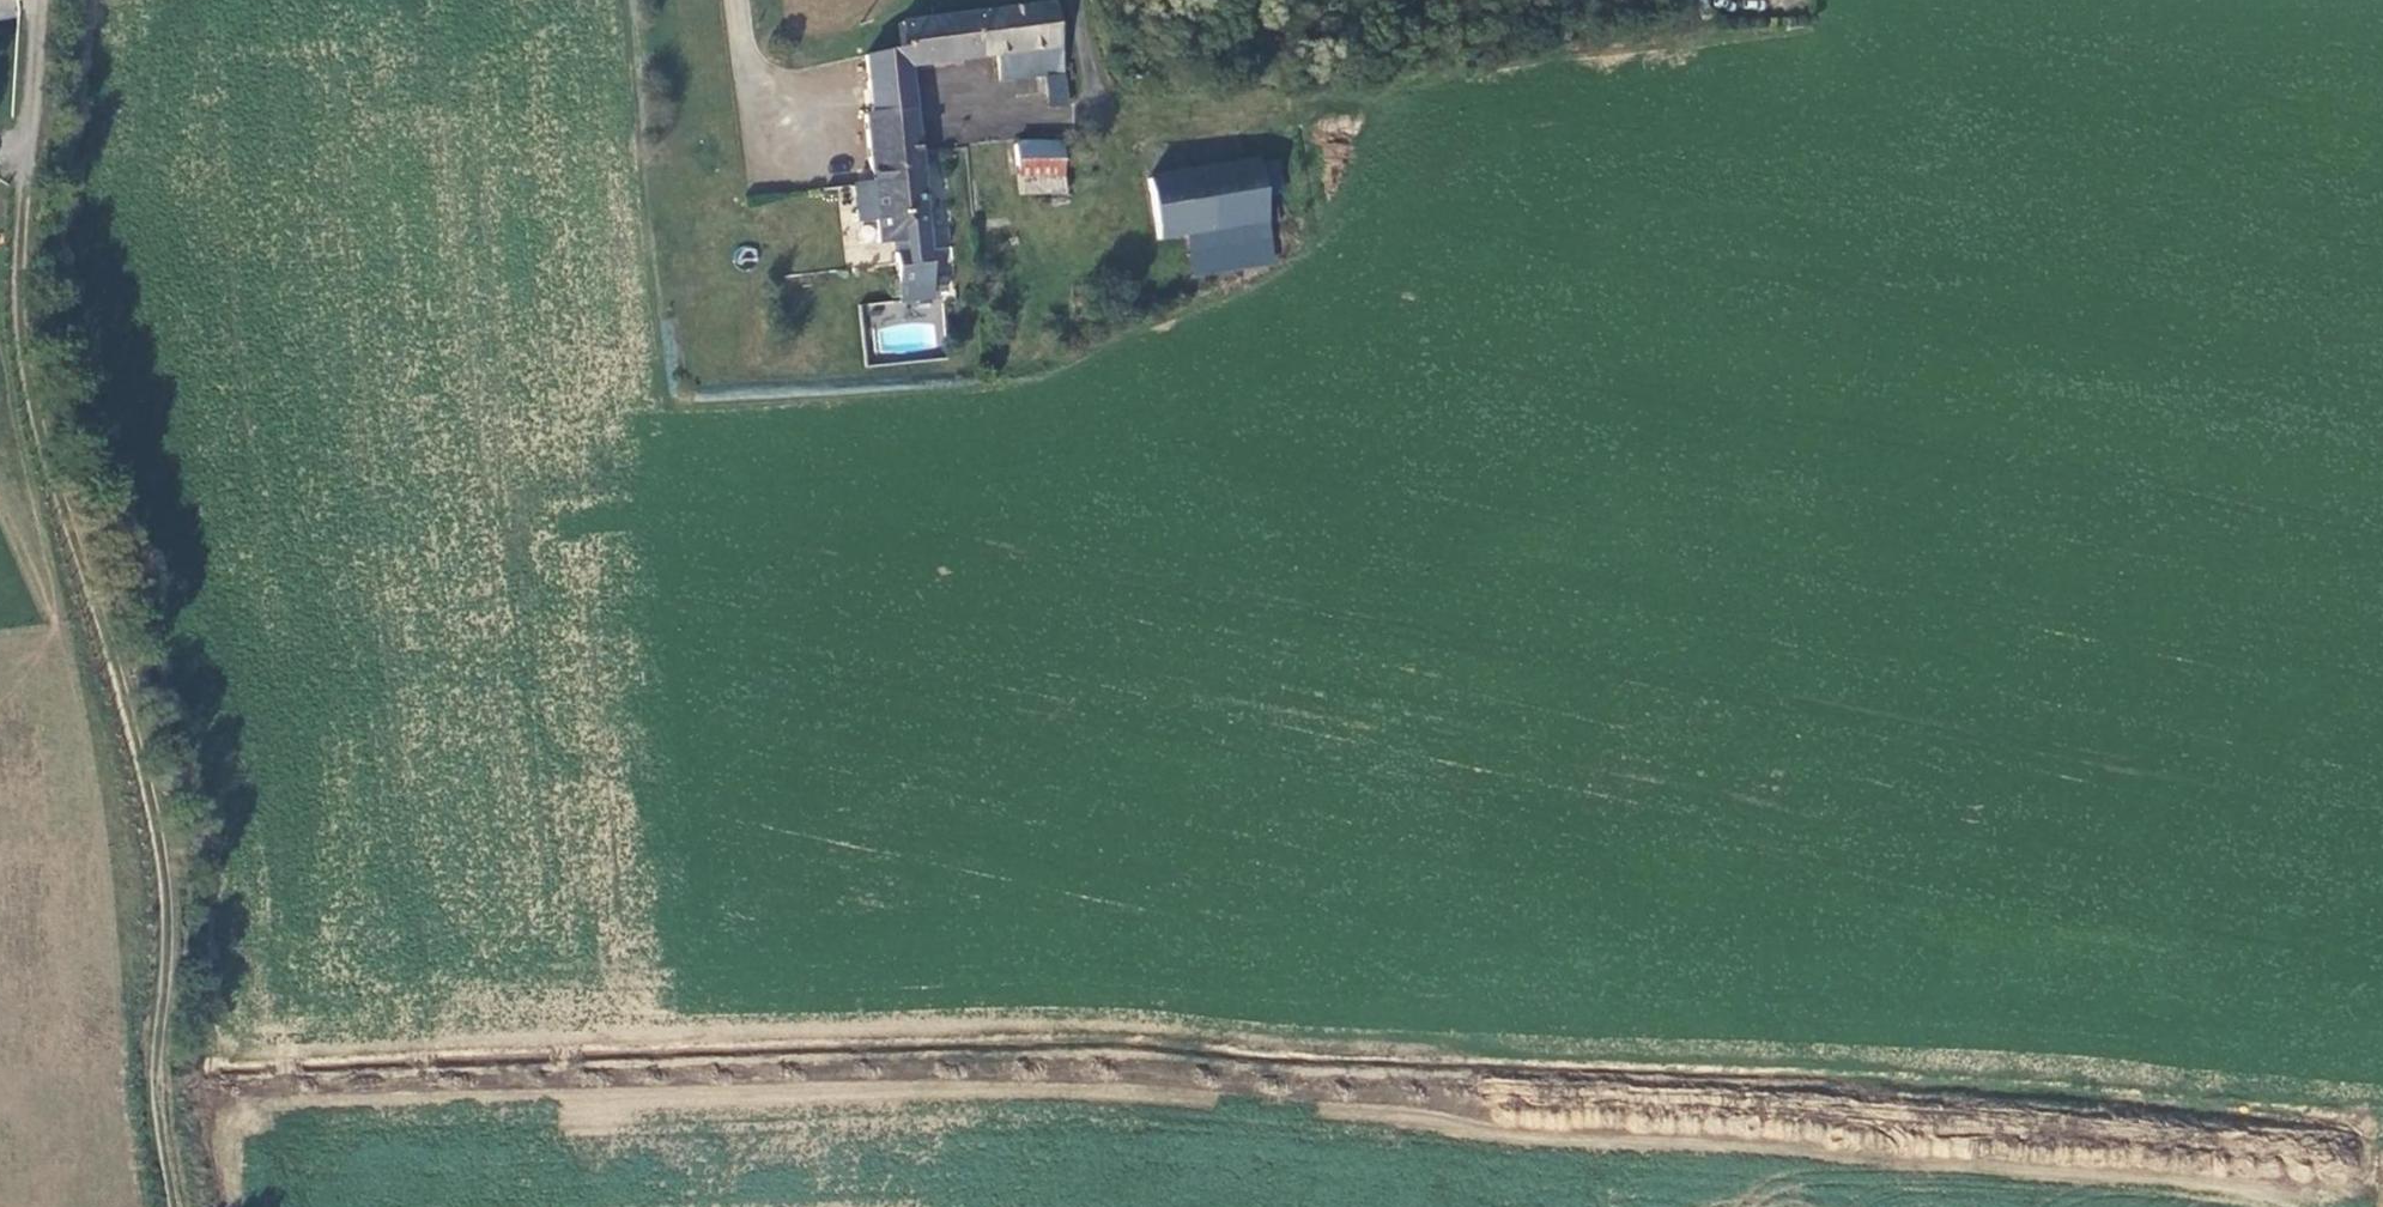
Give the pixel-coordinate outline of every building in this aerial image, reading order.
[(1042,75),(1065,72),(1057,5),(985,11),(902,19),(905,49),(908,67),(912,67),(997,58),(1000,81),(1042,75)] [(930,267),(918,151),(912,67),(908,67),(905,49),(863,56),(869,113),(862,115),(871,182),(852,185),(859,243),(876,241),(877,245),(902,243),(905,269),(930,267)] [(1068,107),(1065,72),(1042,75),(1047,110),(1068,107)] [(1015,142),(1019,196),(1065,196),(1060,143),(1015,142)] [(1159,240),(1185,237),(1268,225),(1264,196),(1259,165),(1259,162),(1150,179),(1159,240)] [(1259,165),(1264,196),(1284,194),(1279,163),(1259,165)] [(1274,267),(1268,225),(1185,237),(1191,279),(1274,267)] [(930,267),(905,269),(895,270),(898,304),(933,301),(933,295),(947,294),(945,277),(932,279),(930,267)]
